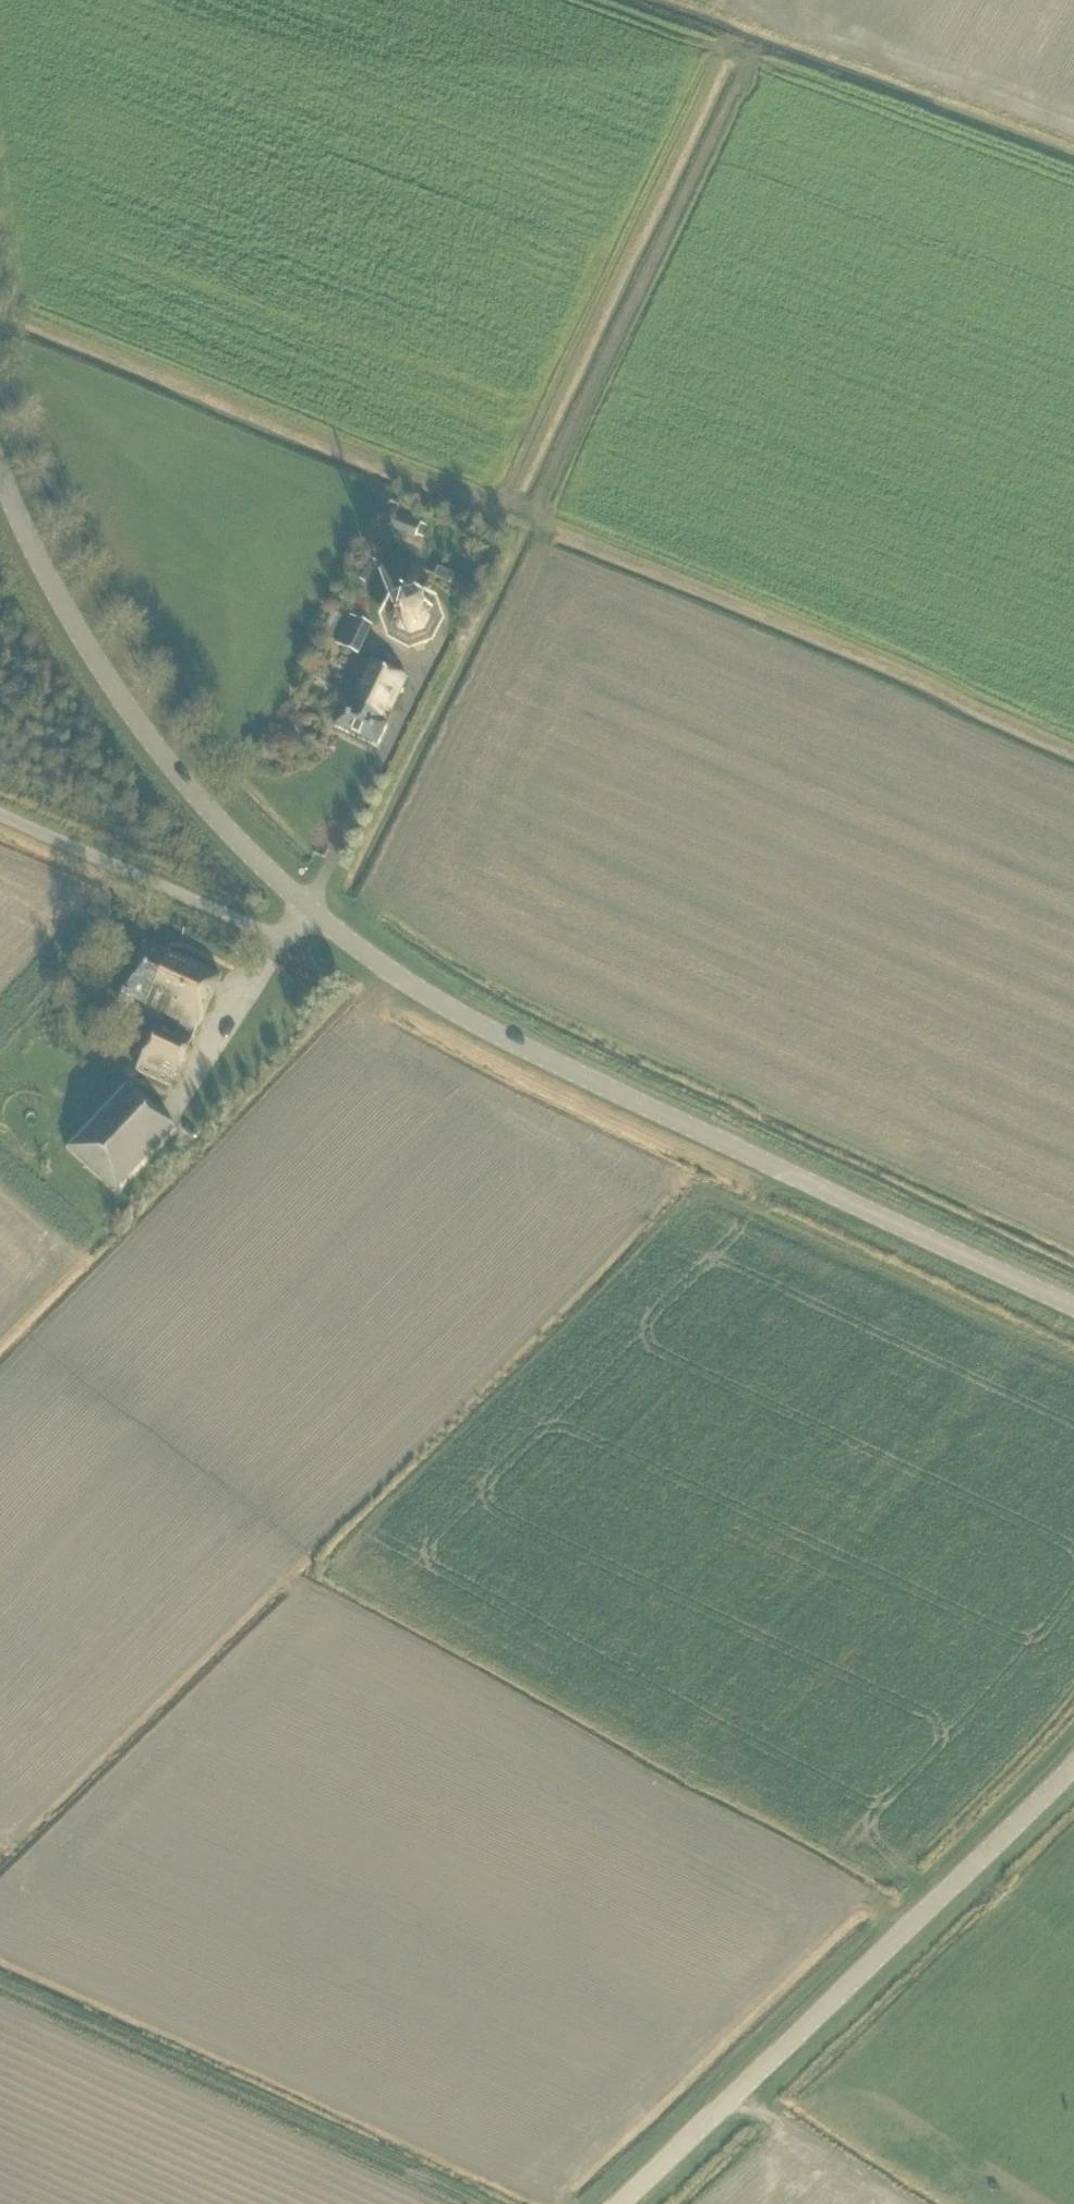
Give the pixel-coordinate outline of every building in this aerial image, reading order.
[(397,516),(393,528),(405,533),(410,521),(397,516)] [(432,610),(416,602),(397,608),(389,625),(395,644),(412,652),(430,646),(439,629),(432,610)] [(373,628),(352,618),(338,646),(359,656),(373,628)] [(346,706),(336,728),(378,749),(388,726),(382,724),(389,709),(393,711),(408,680),(371,663),(357,694),(360,695),(353,710),(346,706)] [(165,958),(143,948),(118,1003),(179,1030),(193,1037),(194,1037),(220,977),(167,953),(165,958)] [(136,1072),(170,1088),(191,1042),(193,1037),(179,1030),(176,1036),(156,1027),(136,1072)] [(66,1149),(117,1198),(176,1135),(125,1086),(66,1149)]
